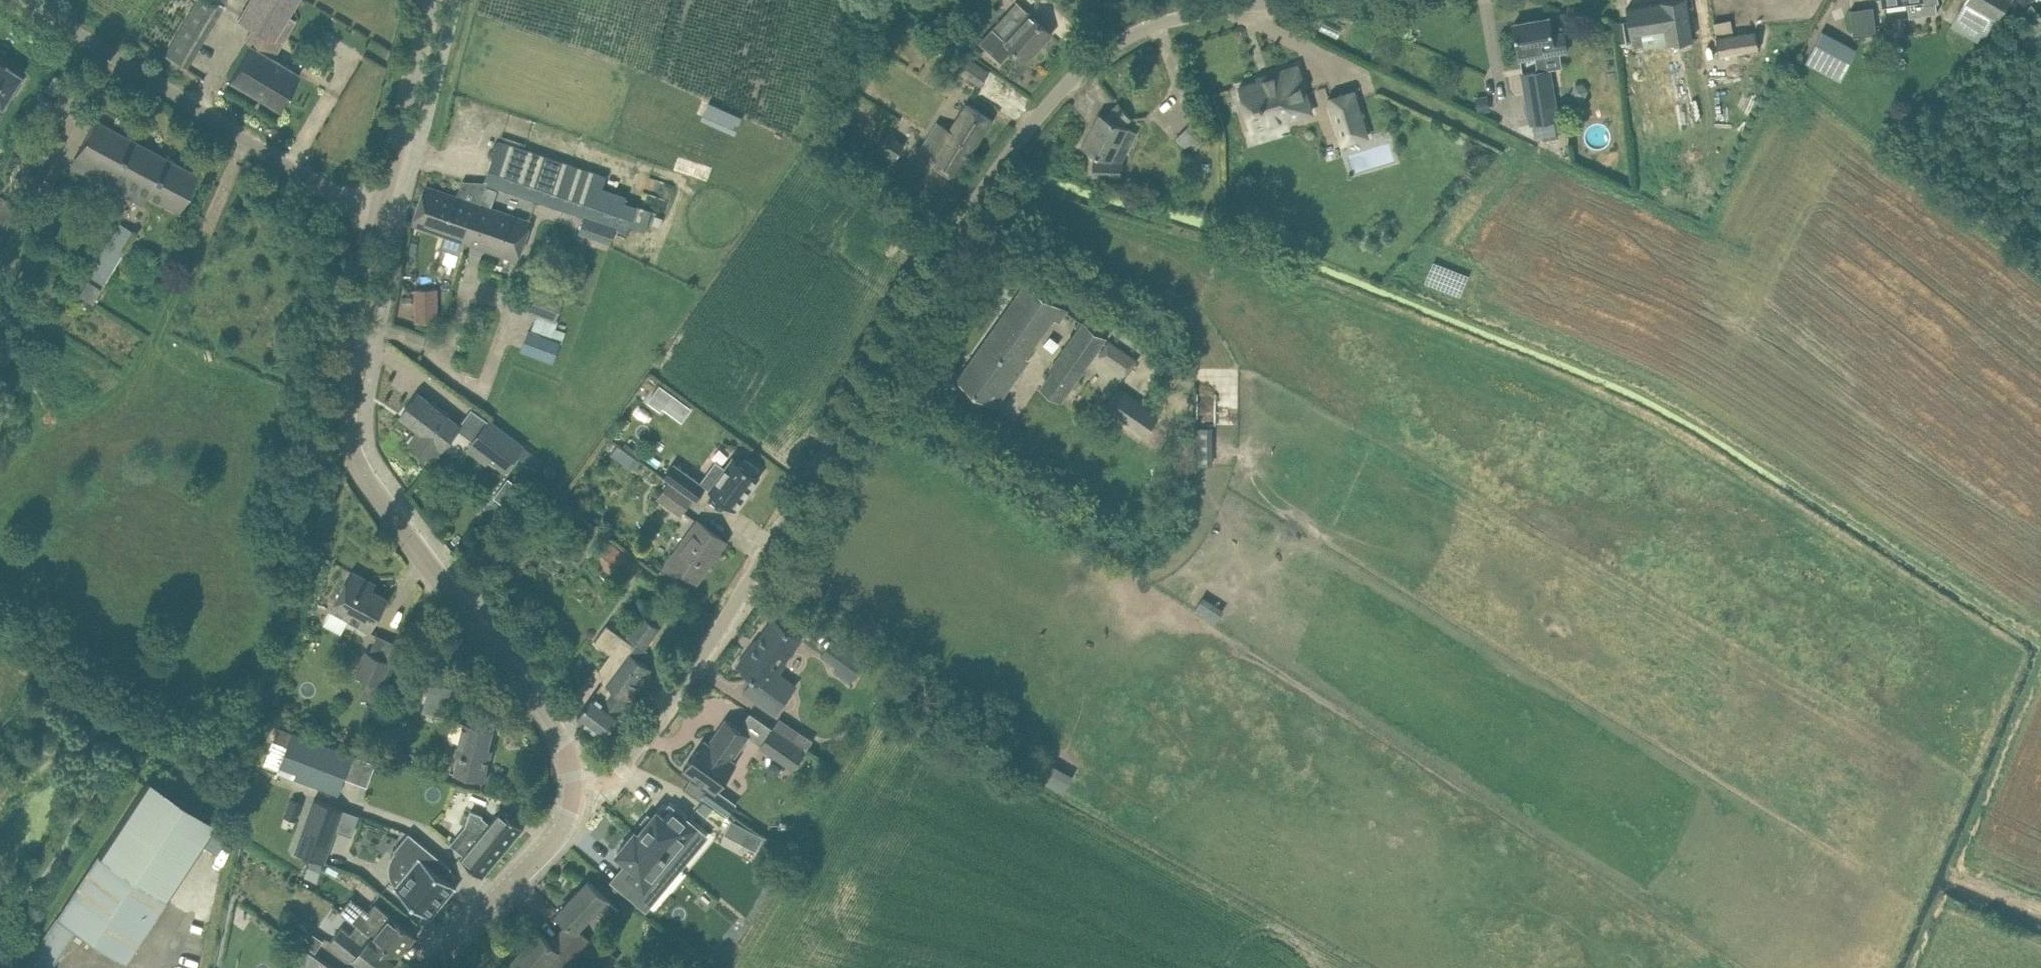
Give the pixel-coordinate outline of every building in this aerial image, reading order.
[(186,67),(223,4),(216,0),(197,0),(165,55),(186,67)] [(251,44),(230,79),(279,108),(299,74),(261,51),(263,48),(276,55),(296,21),(287,16),(296,0),(251,0),(239,21),(260,33),(253,45),(251,44)] [(1910,17),(1922,15),(1922,13),(1937,11),(1936,1),(1939,1),(1939,0),(1907,0),(1910,17)] [(1958,12),(1985,28),(1991,17),(1998,20),(2010,0),(1965,0),(1958,12)] [(1050,32),(1017,1),(1004,15),(1007,18),(996,30),(993,27),(980,41),(1001,61),(1014,48),(1025,59),(1050,32)] [(1663,2),(1626,7),(1632,43),(1651,40),(1649,31),(1667,28),(1663,2)] [(1565,30),(1552,32),(1550,17),(1514,23),(1520,61),(1569,53),(1565,30)] [(1755,28),(1716,34),(1719,53),(1758,47),(1755,28)] [(2026,41),(2036,54),(2040,50),(2040,29),(2026,41)] [(1806,62),(1842,80),(1858,48),(1822,30),(1806,62)] [(958,70),(980,83),(990,70),(967,56),(958,70)] [(1,104),(2,102),(2,101),(9,91),(13,93),(21,81),(17,78),(18,76),(19,77),(20,75),(18,73),(17,73),(3,64),(4,63),(0,61),(0,103),(1,104)] [(1258,77),(1259,80),(1240,86),(1253,130),(1312,111),(1298,65),(1258,77)] [(1524,74),(1532,125),(1560,121),(1552,70),(1524,74)] [(55,75),(48,84),(58,91),(64,81),(55,75)] [(1573,82),(1570,90),(1576,97),(1584,96),(1587,88),(1582,81),(1573,82)] [(1329,97),(1343,143),(1368,136),(1354,89),(1329,97)] [(1121,162),(1136,131),(1123,124),(1132,118),(1119,102),(1118,103),(1118,104),(1105,115),(1100,113),(1083,146),(1096,152),(1095,161),(1095,160),(1094,174),(1120,175),(1121,162)] [(956,176),(992,119),(967,104),(952,128),(938,120),(920,149),(934,157),(931,161),(956,176)] [(1177,137),(1193,152),(1212,132),(1196,116),(1177,137)] [(197,174),(95,119),(76,155),(178,210),(197,174)] [(499,141),(485,181),(487,182),(488,182),(498,186),(583,215),(594,184),(597,175),(518,147),(499,141)] [(447,234),(443,247),(462,253),(467,240),(517,258),(529,221),(426,185),(413,222),(447,234)] [(584,216),(579,230),(610,241),(615,226),(592,219),(584,216)] [(86,274),(104,284),(135,233),(118,222),(86,274)] [(93,304),(102,288),(88,280),(79,295),(93,304)] [(1028,356),(1063,306),(1027,280),(959,377),(998,405),(1031,359),(1028,356)] [(526,284),(519,305),(556,318),(564,297),(526,284)] [(437,287),(415,287),(415,320),(438,319),(437,287)] [(1040,387),(1062,402),(1107,338),(1083,320),(1049,369),(1052,371),(1040,387)] [(1046,337),(1060,348),(1068,337),(1054,326),(1046,337)] [(1114,339),(1103,353),(1127,372),(1138,358),(1114,339)] [(663,406),(672,393),(660,384),(649,400),(661,409),(663,406)] [(1121,385),(1104,408),(1144,438),(1161,415),(1121,385)] [(460,425),(418,392),(401,414),(420,429),(411,442),(432,458),(442,445),(443,447),(460,425)] [(470,443),(505,470),(525,445),(489,418),(470,443)] [(1198,425),(1197,462),(1212,462),(1214,426),(1198,425)] [(632,466),(638,457),(618,443),(612,453),(632,466)] [(736,509),(760,475),(757,472),(760,468),(744,457),(742,461),(734,456),(725,467),(716,461),(701,481),(674,461),(664,476),(670,481),(693,497),(696,500),(706,486),(710,488),(709,489),(736,509)] [(549,463),(543,470),(552,476),(558,469),(549,463)] [(693,497),(670,481),(659,496),(681,513),(693,497)] [(699,521),(677,552),(675,550),(661,568),(675,578),(681,569),(697,580),(708,565),(704,563),(722,537),(699,521)] [(667,584),(609,541),(595,559),(626,583),(635,570),(641,574),(637,580),(658,596),(667,584)] [(368,579),(353,570),(335,604),(349,612),(346,618),(370,631),(388,597),(365,584),(368,579)] [(652,604),(663,612),(671,603),(667,600),(675,590),(667,584),(652,604)] [(600,667),(602,676),(616,687),(614,690),(620,695),(622,692),(628,697),(651,667),(640,658),(647,648),(644,646),(659,626),(644,615),(627,638),(607,623),(595,640),(611,652),(600,667)] [(756,640),(738,665),(754,677),(745,689),(776,712),(796,685),(776,671),(801,637),(775,618),(758,641),(756,640)] [(855,676),(865,658),(831,638),(820,656),(855,676)] [(366,650),(356,674),(361,676),(379,683),(381,684),(391,660),(366,650)] [(616,687),(602,676),(603,681),(577,716),(604,736),(621,712),(619,710),(628,697),(622,692),(620,695),(614,690),(616,687)] [(430,680),(422,711),(444,717),(453,686),(430,680)] [(750,734),(727,717),(709,742),(704,738),(683,768),(716,791),(737,762),(732,758),(750,734)] [(459,753),(454,771),(484,779),(492,747),(488,746),(493,727),(464,720),(456,753),(459,753)] [(798,727),(789,739),(806,751),(815,739),(798,727)] [(776,748),(773,753),(794,768),(806,751),(773,728),(765,740),(776,748)] [(353,753),(293,730),(278,768),(339,791),(353,753)] [(1044,779),(1064,790),(1073,773),(1053,762),(1044,779)] [(76,929),(126,962),(204,844),(217,824),(148,779),(57,917),(24,967),(50,967),(76,929)] [(290,798),(284,815),(296,820),(302,802),(290,798)] [(345,809),(314,798),(295,851),(326,862),(345,809)] [(648,814),(635,829),(681,867),(671,858),(698,826),(671,805),(664,814),(661,812),(658,809),(651,816),(648,814)] [(466,826),(451,843),(464,854),(461,857),(483,876),(524,827),(502,809),(489,824),(481,816),(482,815),(472,811),(466,826)] [(731,818),(724,832),(740,840),(747,826),(731,818)] [(216,853),(229,833),(217,824),(204,844),(216,853)] [(635,829),(616,852),(626,860),(634,867),(627,876),(636,883),(628,893),(647,908),(655,898),(645,889),(670,859),(680,868),(681,867),(635,829)] [(394,850),(412,865),(394,886),(431,917),(449,895),(443,890),(450,881),(444,876),(452,867),(409,831),(394,850)] [(311,858),(308,867),(319,872),(323,863),(311,858)] [(570,923),(561,933),(580,951),(590,940),(577,928),(595,909),(608,921),(619,909),(606,897),(588,880),(558,912),(570,923)] [(353,920),(359,925),(372,936),(373,935),(399,957),(416,936),(375,903),(369,911),(364,907),(353,920)] [(296,919),(288,930),(300,939),(308,928),(296,919)] [(359,925),(351,934),(343,927),(331,941),(364,967),(390,967),(399,957),(373,935),(372,936),(359,925)] [(561,933),(551,943),(540,932),(510,964),(514,967),(559,967),(567,959),(570,962),(580,951),(561,933)] [(314,967),(326,967),(329,963),(306,946),(298,957),(314,967)] [(605,967),(610,967),(619,958),(607,947),(596,960),(605,967)]
